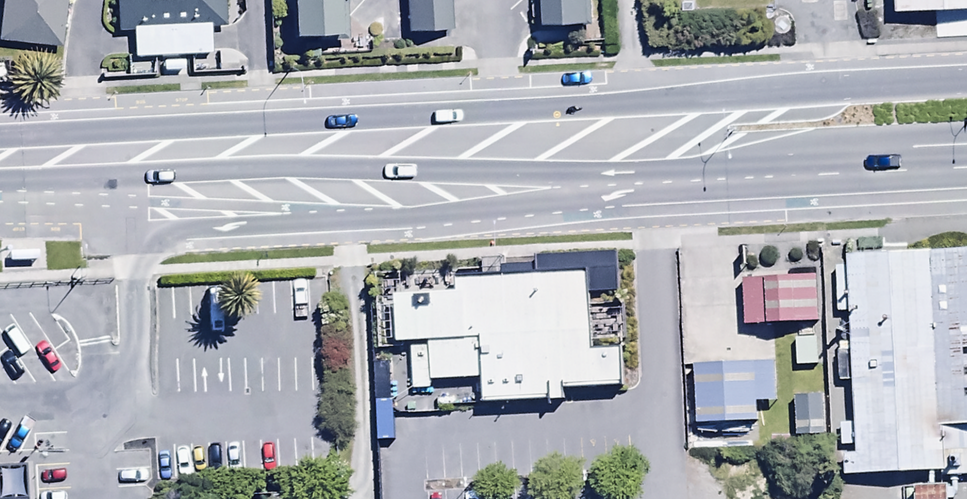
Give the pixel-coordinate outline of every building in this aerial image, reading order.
[(0,3),(0,46),(62,53),(68,0),(0,0),(0,3)] [(116,37),(131,36),(131,57),(212,56),(211,30),(225,30),(224,0),(115,0),(116,37)] [(343,0),(297,0),(298,31),(345,28),(343,0)] [(449,0),(408,0),(410,30),(450,28),(449,0)] [(593,0),(547,0),(548,22),(594,19),(593,0)] [(950,265),(954,431),(966,431),(966,264),(950,265)] [(950,265),(859,267),(863,479),(955,477),(954,431),(950,265)] [(593,347),(588,269),(396,280),(399,338),(432,336),(435,378),(487,375),(488,396),(596,390),(595,382),(625,381),(623,345),(593,347)] [(816,281),(741,285),(744,333),(819,328),(816,281)] [(819,341),(796,341),(796,369),(818,370),(819,341)] [(773,368),(692,370),(694,430),(755,428),(754,408),(774,407),(773,368)] [(823,397),(794,398),(795,439),(824,438),(823,397)]
